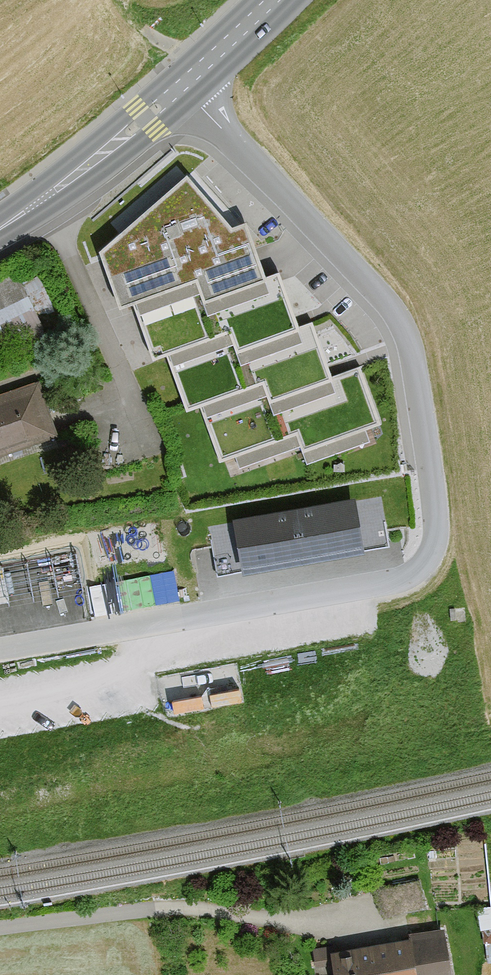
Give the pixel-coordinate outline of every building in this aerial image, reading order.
[(235,229),(188,177),(100,254),(120,308),(134,305),(153,361),(166,356),(189,412),(200,410),(220,461),(296,435),(303,452),(380,426),(359,367),(332,375),(313,323),(302,330),(281,275),(267,278),(249,226),(235,229)] [(17,278),(0,287),(0,336),(38,314),(17,278)] [(40,384),(0,399),(0,464),(61,442),(40,384)] [(351,508),(238,528),(246,568),(358,548),(351,508)] [(146,597),(180,593),(177,568),(142,573),(146,597)] [(118,579),(93,582),(96,611),(121,609),(118,579)] [(172,667),(174,705),(242,702),(240,663),(172,667)] [(450,932),(406,939),(407,943),(335,955),(339,974),(456,974),(450,932)]
